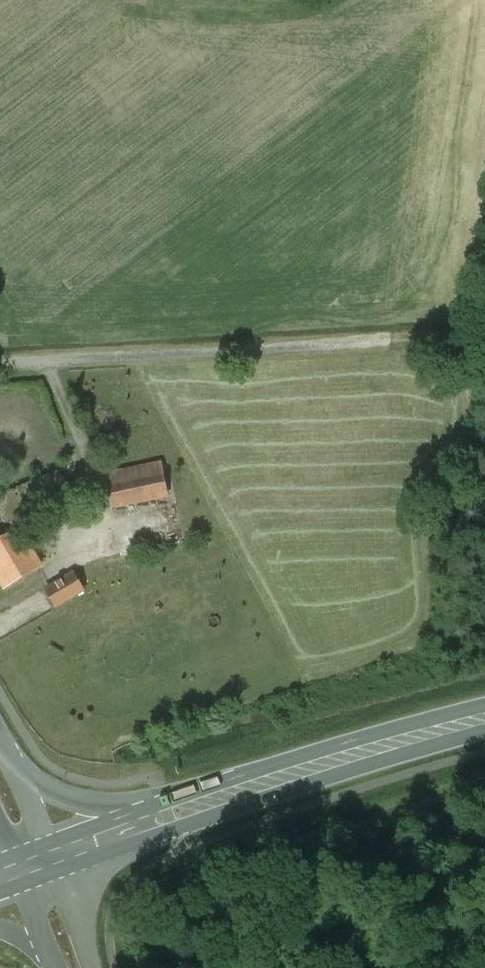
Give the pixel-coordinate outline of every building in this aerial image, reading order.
[(119,473),(104,476),(111,508),(169,496),(162,462),(119,473)] [(11,534),(21,531),(73,507),(58,474),(0,500),(0,510),(11,534)] [(21,531),(11,534),(0,539),(0,587),(39,570),(21,531)] [(84,589),(75,573),(47,589),(57,606),(84,589)]
